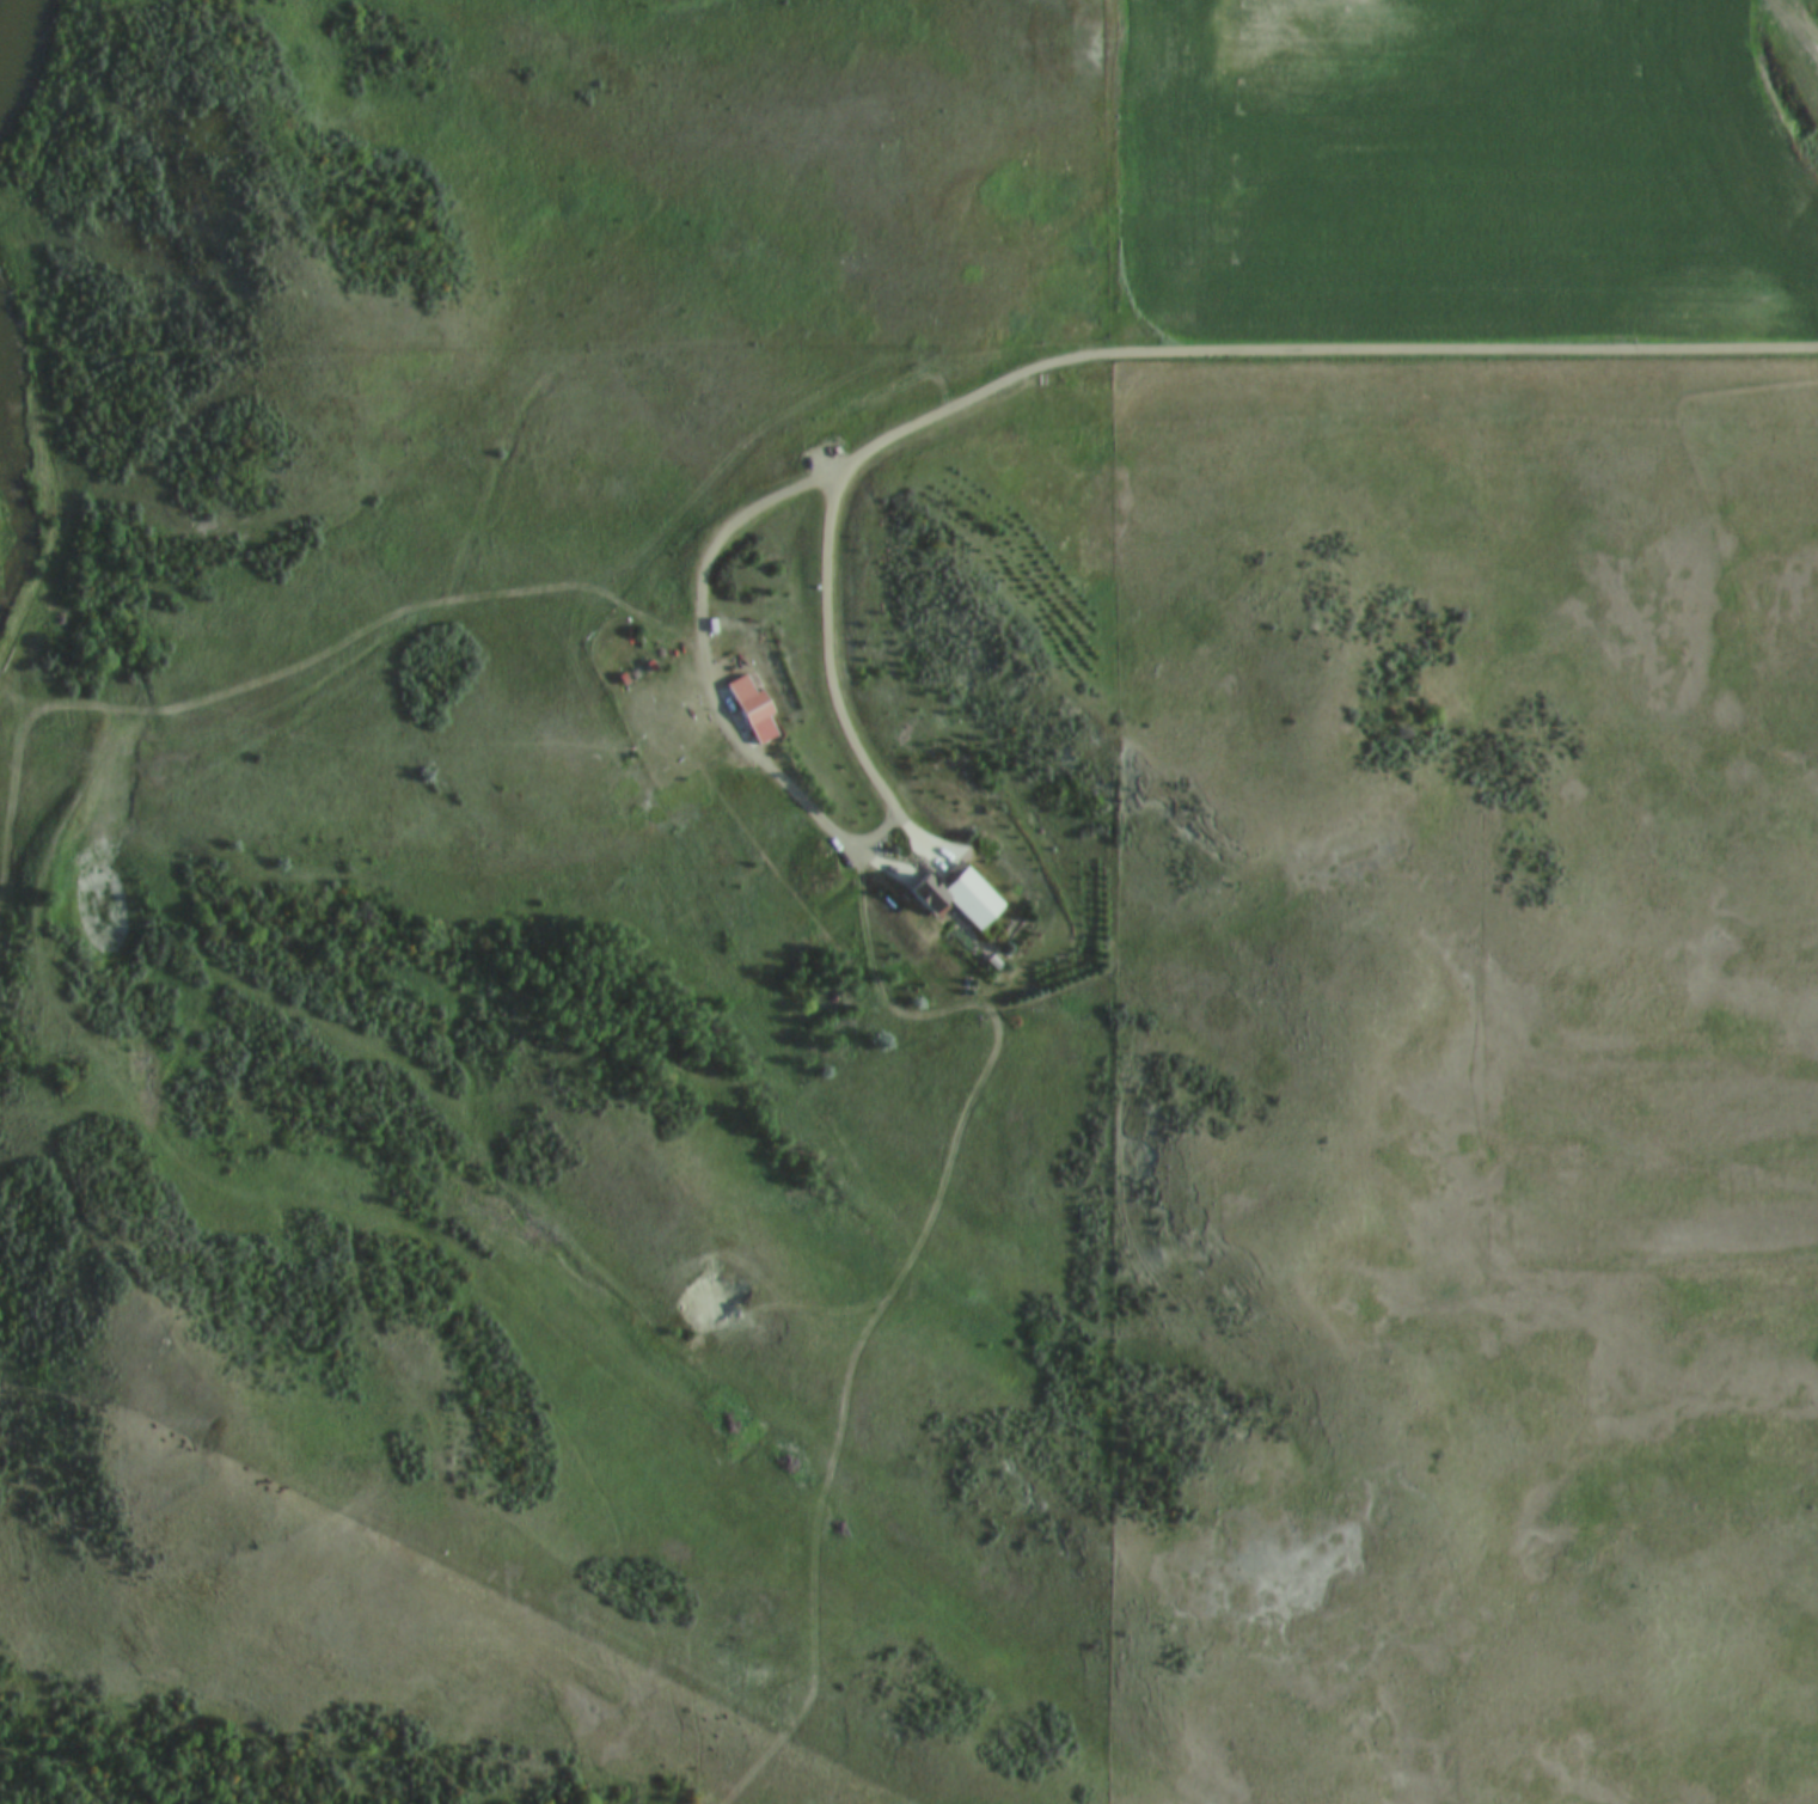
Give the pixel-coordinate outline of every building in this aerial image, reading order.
[(758,693),(752,696),(742,677),(722,688),(743,730),(770,717),(758,693)] [(1002,910),(957,862),(930,887),(921,877),(901,895),(923,919),(941,902),(973,936),(1002,910)]
